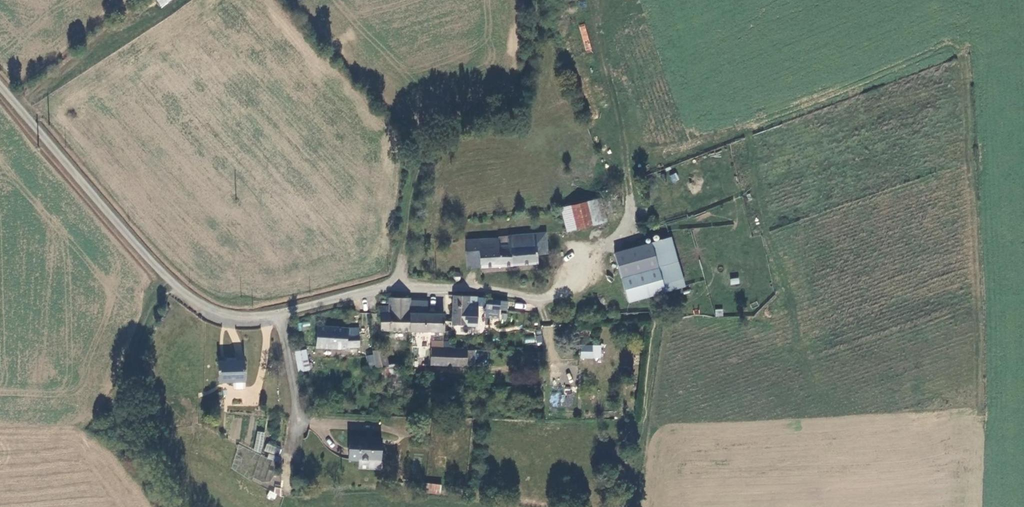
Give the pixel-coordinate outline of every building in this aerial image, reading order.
[(580,226),(620,217),(614,193),(575,203),(580,226)] [(467,268),(538,264),(537,255),(548,254),(546,232),(496,235),(497,238),(465,240),(467,268)] [(614,252),(627,301),(684,285),(670,236),(614,252)] [(460,280),(460,274),(458,272),(454,272),(452,274),(451,278),(453,281),(458,281),(460,280)] [(483,302),(483,296),(453,295),(451,324),(468,325),(469,312),(473,312),(477,313),(478,302),(483,302)] [(380,331),(410,331),(411,300),(411,298),(388,298),(388,306),(380,306),(380,331)] [(410,331),(443,332),(444,312),(427,312),(427,300),(411,300),(410,331)] [(501,311),(501,304),(486,303),(485,319),(495,319),(495,310),(501,311)] [(314,349),(346,350),(346,347),(359,348),(360,327),(315,325),(314,349)] [(601,345),(580,345),(579,359),(601,359),(601,345)] [(310,369),(306,348),(294,350),(298,371),(310,369)] [(385,348),(372,350),(372,354),(374,365),(375,368),(388,366),(385,348)] [(442,348),(431,348),(431,365),(454,366),(454,367),(466,368),(466,365),(467,350),(467,349),(442,348)] [(474,365),(475,351),(467,350),(466,365),(474,365)] [(367,366),(374,365),(372,354),(365,356),(367,366)] [(248,383),(248,375),(248,355),(221,355),(221,375),(235,375),(235,383),(248,383)] [(161,405),(159,392),(149,393),(151,407),(161,405)] [(571,405),(572,399),(559,397),(560,393),(552,392),(550,404),(557,405),(558,403),(571,405)] [(188,404),(186,424),(194,425),(196,405),(188,404)] [(261,451),(265,433),(257,431),(254,450),(261,451)] [(349,432),(348,454),(359,454),(359,463),(380,464),(380,455),(380,433),(349,432)] [(267,443),(264,450),(275,455),(278,448),(267,443)] [(436,478),(426,477),(426,485),(436,486),(436,478)]
